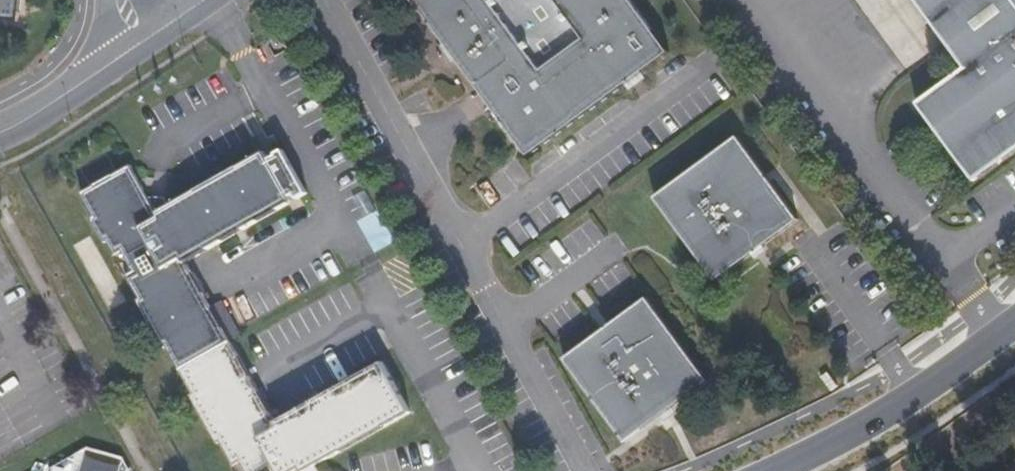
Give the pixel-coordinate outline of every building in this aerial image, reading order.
[(23,0),(0,0),(0,20),(20,22),(23,0)] [(528,156),(669,52),(631,0),(415,0),(528,156)] [(917,104),(974,181),(1014,151),(1014,0),(917,0),(967,69),(917,104)] [(715,281),(798,220),(737,136),(655,197),(715,281)] [(169,345),(183,370),(232,343),(186,261),(292,202),(289,197),(294,194),(297,199),(308,192),(284,148),(275,153),(277,156),(269,161),(264,153),(159,212),(131,165),(82,194),(95,216),(92,219),(105,242),(108,241),(140,298),(137,300),(164,348),(169,345)] [(625,441),(709,381),(648,298),(565,358),(625,441)] [(183,370),(196,393),(192,397),(217,443),(222,441),(239,470),(307,470),(411,412),(382,360),(276,421),(232,343),(183,370)] [(832,391),(839,387),(830,372),(822,377),(832,391)] [(123,457),(87,448),(46,470),(130,470),(123,457)]
